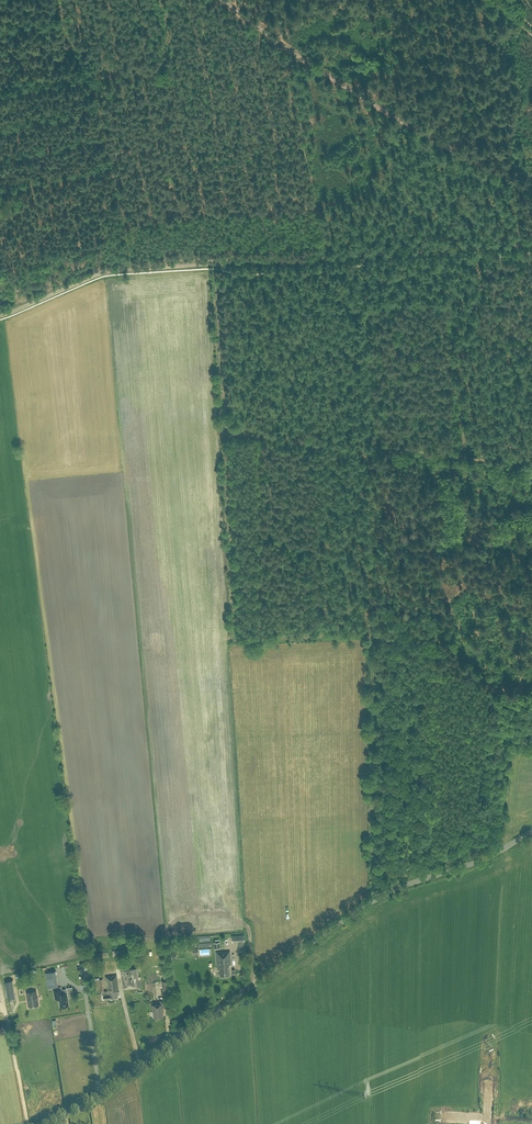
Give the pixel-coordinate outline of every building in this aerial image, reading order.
[(245,950),(244,934),(232,935),(232,941),(238,941),(239,950),(245,950)] [(216,964),(230,963),(229,951),(215,952),(216,964)] [(229,975),(228,965),(230,965),(230,963),(216,964),(217,969),(219,969),(220,975),(229,975)] [(131,968),(130,965),(120,967),(123,989),(141,986),(139,976),(138,976),(137,967),(131,968)] [(55,970),(45,972),(47,987),(57,985),(55,970)] [(116,992),(116,990),(118,990),(115,975),(105,977),(107,990),(102,991),(103,999),(117,997),(117,995),(119,994),(118,992),(116,992)] [(11,980),(5,981),(8,998),(15,997),(11,980)] [(66,1005),(64,989),(61,990),(61,993),(56,994),(58,1006),(66,1005)] [(28,1007),(38,1006),(35,991),(26,992),(28,1007)] [(154,1018),(163,1017),(162,1009),(162,1008),(167,1008),(166,999),(160,1000),(160,1004),(152,1005),(154,1018)]
